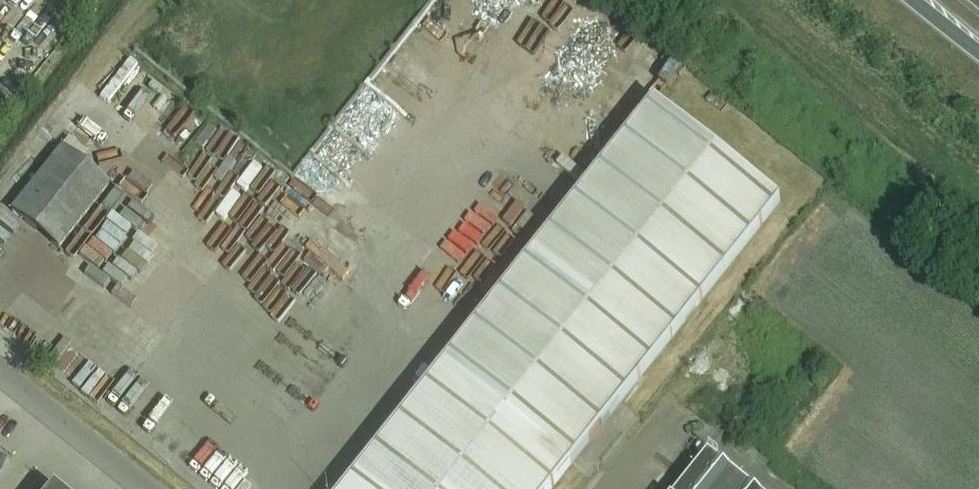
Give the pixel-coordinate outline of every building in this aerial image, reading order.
[(46,0),(0,0),(0,3),(1,1),(17,11),(2,35),(11,41),(13,37),(30,25),(46,0)] [(8,17),(0,11),(0,28),(8,17)] [(41,17),(20,43),(46,65),(68,38),(41,17)] [(4,51),(0,64),(0,88),(16,93),(21,81),(28,84),(32,71),(38,73),(41,63),(4,51)] [(14,99),(0,90),(0,122),(14,99)] [(445,365),(346,488),(553,488),(781,203),(655,102),(445,365)] [(107,186),(61,148),(11,210),(57,248),(107,186)] [(708,454),(681,488),(752,488),(708,454)]
